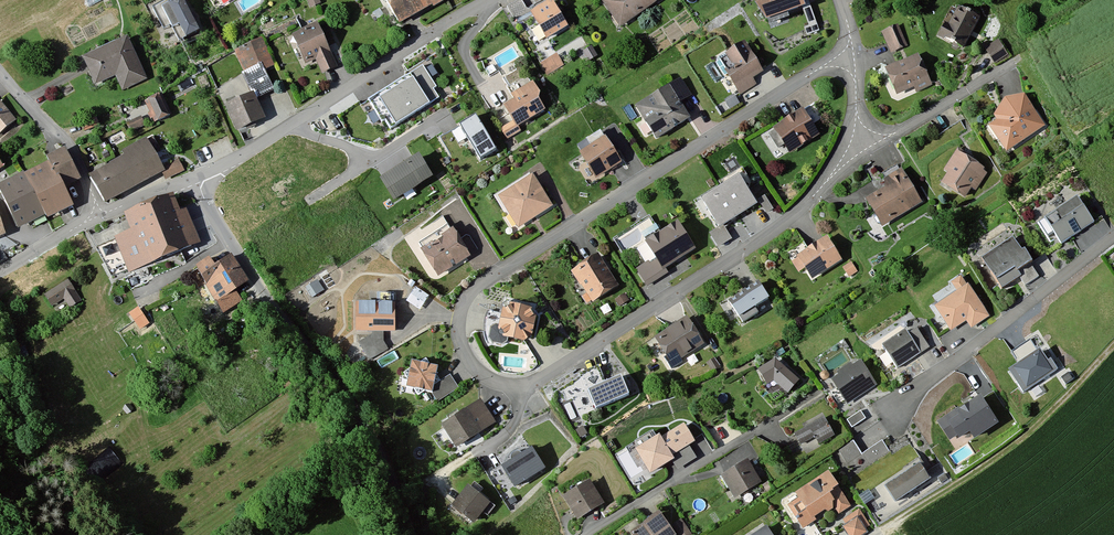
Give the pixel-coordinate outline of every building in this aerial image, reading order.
[(143,6),(159,38),(174,30),(179,40),(199,30),(184,0),(156,0),(143,6)] [(399,25),(447,0),(385,0),(399,25)] [(552,0),(531,13),(547,38),(568,26),(552,0)] [(603,0),(620,26),(658,0),(657,0),(603,0)] [(772,23),(815,9),(812,0),(765,0),(772,23)] [(980,15),(958,3),(941,36),(963,47),(980,15)] [(899,25),(884,31),(892,53),(908,47),(899,25)] [(127,38),(84,58),(96,83),(115,74),(122,90),(146,79),(127,38)] [(262,39),(234,50),(245,78),(273,67),(262,39)] [(324,39),(299,50),(305,63),(316,58),(322,71),(336,65),(324,39)] [(1002,39),(986,48),(994,63),(1010,54),(1002,39)] [(761,71),(745,44),(727,54),(737,70),(729,74),(740,92),(754,83),(751,77),(761,71)] [(557,55),(542,64),(548,74),(563,65),(557,55)] [(918,55),(886,69),(897,94),(929,79),(918,55)] [(414,79),(381,100),(397,124),(439,97),(434,90),(437,88),(423,67),(412,74),(414,79)] [(516,101),(505,107),(517,126),(545,110),(539,100),(540,93),(533,81),(512,94),(516,101)] [(688,94),(680,81),(637,106),(657,138),(690,118),(679,100),(688,94)] [(999,120),(995,123),(1008,147),(1047,126),(1029,94),(1009,98),(997,116),(999,120)] [(161,95),(146,102),(151,113),(148,114),(151,119),(152,119),(154,123),(171,115),(161,95)] [(252,95),(227,106),(238,130),(263,119),(252,95)] [(14,122),(0,105),(0,134),(14,122)] [(803,110),(774,128),(790,153),(819,134),(803,110)] [(140,116),(126,124),(131,133),(145,125),(140,116)] [(81,124),(84,131),(99,124),(96,117),(81,124)] [(476,118),(461,127),(480,159),(496,150),(476,118)] [(605,138),(580,153),(597,179),(621,163),(605,138)] [(127,156),(90,177),(105,203),(161,172),(144,142),(125,152),(127,156)] [(50,161),(25,174),(46,215),(47,218),(71,206),(62,187),(78,179),(63,150),(48,157),(50,161)] [(986,168),(959,151),(938,185),(965,202),(986,168)] [(418,154),(378,179),(393,203),(433,178),(418,154)] [(178,160),(160,168),(165,178),(183,170),(178,160)] [(890,187),(868,199),(883,225),(925,202),(904,165),(884,176),(890,187)] [(25,174),(24,172),(0,184),(0,191),(19,229),(46,215),(25,174)] [(533,177),(499,198),(518,228),(552,207),(533,177)] [(739,177),(702,201),(719,228),(723,225),(757,204),(739,177)] [(765,196),(758,200),(767,213),(773,209),(765,196)] [(136,229),(116,236),(133,285),(190,265),(185,253),(205,246),(192,209),(182,213),(177,197),(130,213),(136,229)] [(1079,202),(1048,223),(1061,243),(1092,222),(1079,202)] [(678,224),(646,244),(654,258),(636,269),(647,287),(668,273),(665,268),(694,249),(678,224)] [(719,228),(710,234),(718,247),(732,239),(723,225),(719,228)] [(458,228),(425,248),(442,276),(475,256),(458,228)] [(832,235),(792,259),(800,272),(807,268),(812,276),(845,257),(832,235)] [(1013,240),(983,258),(1001,287),(1020,275),(1026,285),(1038,277),(1030,264),(1032,262),(1025,250),(1021,253),(1013,240)] [(211,255),(195,265),(217,300),(247,281),(232,258),(218,267),(211,255)] [(621,286),(601,255),(576,271),(596,303),(621,286)] [(958,288),(969,281),(963,273),(953,280),(958,288)] [(70,278),(46,292),(55,307),(65,301),(69,308),(82,300),(70,278)] [(760,278),(730,295),(743,318),(773,301),(760,278)] [(967,285),(935,308),(951,330),(965,321),(971,330),(990,317),(967,285)] [(527,305),(510,301),(502,306),(499,324),(495,324),(490,327),(488,337),(492,343),(502,345),(507,341),(507,338),(524,342),(532,337),(536,315),(527,305)] [(140,304),(130,311),(141,327),(151,321),(140,304)] [(356,304),(356,332),(377,332),(395,332),(395,304),(356,304)] [(695,315),(659,334),(673,360),(708,340),(695,315)] [(905,331),(883,346),(897,368),(920,353),(905,331)] [(359,343),(369,361),(388,349),(377,332),(359,343)] [(385,364),(399,355),(395,349),(381,358),(385,364)] [(1040,351),(1009,371),(1023,392),(1058,370),(1051,360),(1048,363),(1040,351)] [(776,359),(758,369),(767,384),(774,381),(788,393),(799,380),(776,359)] [(437,367),(412,362),(407,387),(432,392),(434,385),(437,367)] [(839,376),(833,381),(847,403),(875,385),(861,363),(853,369),(850,365),(837,374),(839,376)] [(1073,380),(1068,373),(1061,378),(1066,385),(1073,380)] [(441,381),(434,385),(432,392),(437,401),(458,388),(450,375),(441,381)] [(621,378),(589,391),(596,409),(629,396),(621,378)] [(957,407),(938,420),(951,439),(956,436),(959,440),(969,433),(974,440),(998,423),(981,399),(961,413),(957,407)] [(484,401),(443,424),(458,448),(498,425),(484,401)] [(860,412),(847,421),(852,428),(865,419),(860,412)] [(824,417),(794,433),(801,445),(815,437),(818,444),(834,435),(824,417)] [(671,457),(694,442),(683,425),(661,438),(660,436),(635,452),(650,475),(673,461),(671,457)] [(583,427),(576,431),(580,438),(587,434),(583,427)] [(862,454),(853,442),(832,455),(847,479),(889,451),(882,441),(862,454)] [(533,449),(501,468),(514,489),(546,470),(533,449)] [(747,461),(722,477),(736,499),(761,483),(747,461)] [(919,465),(885,488),(895,503),(929,480),(919,465)] [(799,499),(789,507),(803,528),(835,507),(839,513),(850,506),(828,473),(796,495),(799,499)] [(589,481),(564,498),(578,520),(603,503),(589,481)] [(494,507),(468,486),(452,507),(474,525),(484,512),(487,515),(494,507)] [(514,496),(508,500),(511,505),(517,501),(514,496)] [(843,528),(848,534),(865,534),(868,533),(866,529),(871,526),(860,509),(844,520),(847,525),(843,528)] [(631,534),(632,534),(675,534),(661,514),(631,534)] [(674,522),(682,534),(684,534),(692,530),(683,516),(674,522)]
